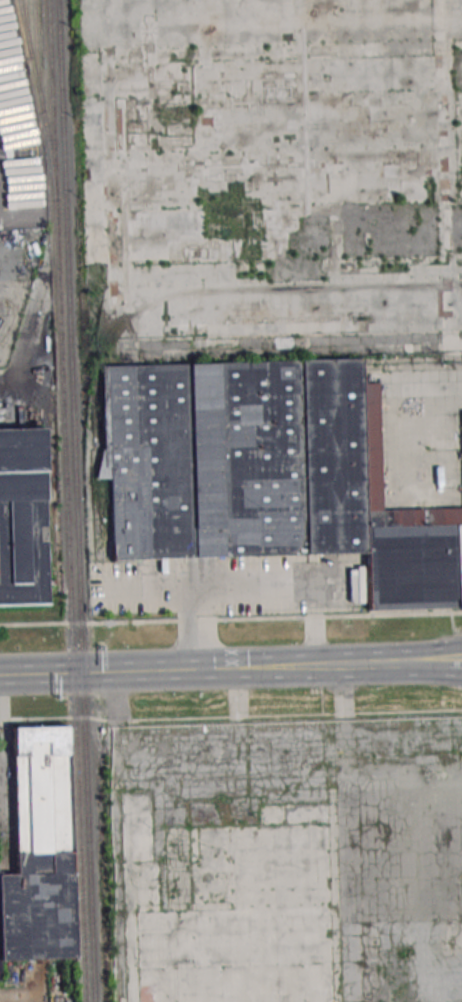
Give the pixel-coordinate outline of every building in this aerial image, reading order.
[(101,368),(104,469),(109,469),(111,562),(367,555),(366,527),(362,360),(101,368)] [(49,606),(0,607),(0,431),(45,430),(49,606)] [(367,555),(368,610),(461,607),(461,524),(366,527),(367,555)] [(75,959),(67,727),(11,729),(16,875),(0,876),(0,961),(75,959)]
